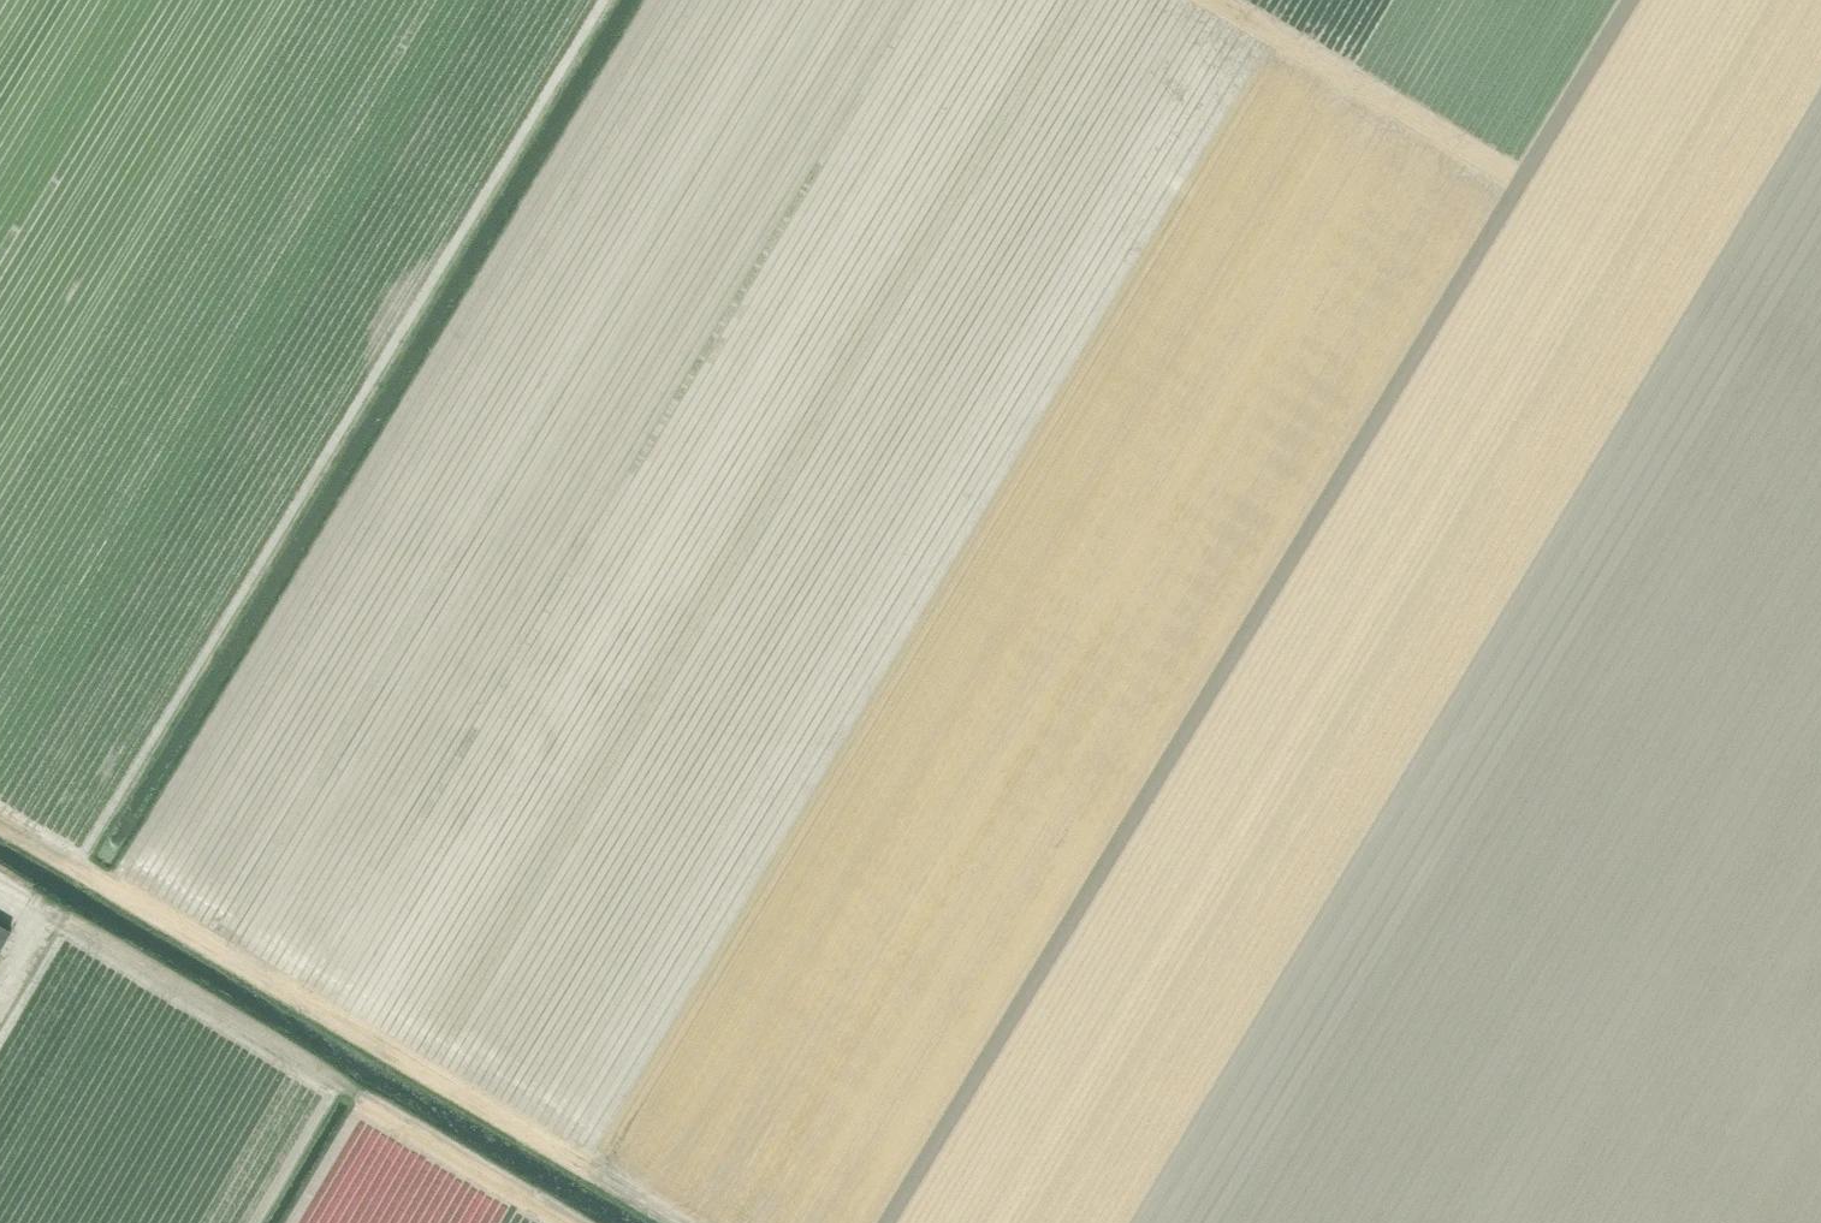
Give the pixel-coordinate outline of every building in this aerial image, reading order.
[(12,932),(0,924),(0,952),(12,932)]
